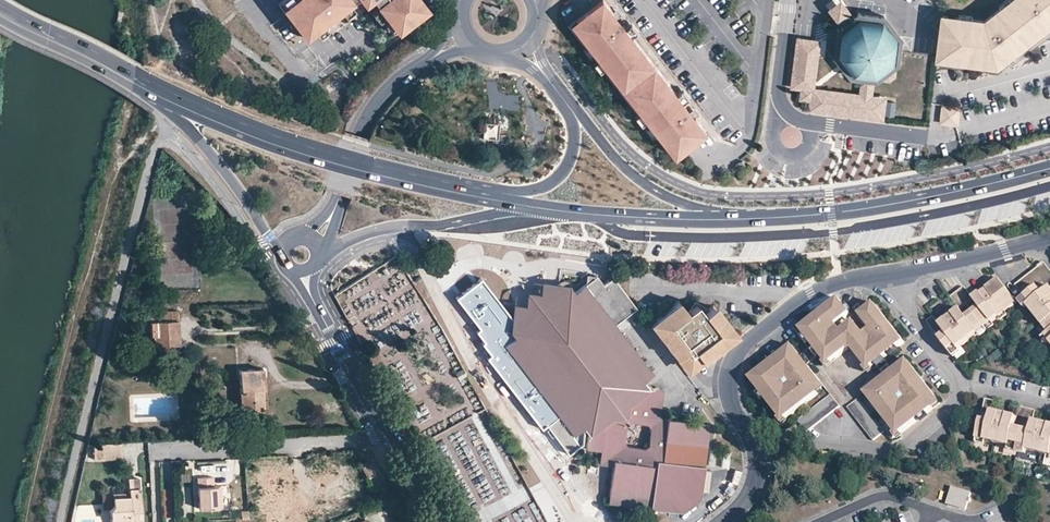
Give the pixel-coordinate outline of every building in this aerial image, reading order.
[(278,4),(304,38),(312,31),(321,24),(324,22),(320,17),(324,14),(327,18),(331,15),(328,11),(332,7),(336,12),(339,11),(347,4),(352,0),(283,0),(278,4)] [(376,8),(384,17),(385,19),(389,16),(390,18),(398,28),(399,29),(425,9),(418,0),(371,0),(376,8)] [(631,34),(625,26),(623,23),(621,24),(616,17),(612,12),(614,10),(606,0),(598,0),(568,24),(585,46),(592,55),(595,59),(602,68),(636,112),(643,121),(646,125),(653,134),(655,137),(660,133),(665,140),(669,137),(671,139),(677,147),(679,150),(705,129),(695,116),(690,119),(686,114),(688,112),(683,105),(685,103),(683,100),(677,92),(631,34)] [(843,0),(838,0),(829,7),(838,18),(841,17),(840,15),(847,10),(848,11),(850,9),(843,0)] [(1011,0),(1013,3),(1004,10),(1002,7),(985,20),(972,19),(971,22),(960,20),(960,17),(947,15),(946,24),(942,23),(939,46),(943,47),(942,55),(955,57),(963,58),(966,58),(967,53),(975,54),(974,59),(996,62),(1000,59),(1006,55),(1008,53),(1005,50),(1009,47),(1012,50),(1014,49),(1020,44),(1028,38),(1023,31),(1028,26),(1034,33),(1041,28),(1047,23),(1049,22),(1046,19),(1049,16),(1049,0),(1011,0)] [(1011,0),(1006,0),(1000,4),(1002,7),(1004,10),(1013,3),(1011,0)] [(353,10),(347,4),(339,11),(344,17),(353,10)] [(327,18),(324,14),(320,17),(324,22),(336,12),(332,7),(328,11),(331,15),(327,18)] [(622,13),(617,7),(614,10),(612,12),(616,17),(622,13)] [(384,17),(376,8),(370,13),(377,22),(384,17)] [(886,17),(887,15),(885,14),(884,15),(861,13),(861,11),(858,11),(858,13),(853,18),(848,11),(847,10),(840,15),(841,17),(846,23),(840,27),(839,26),(837,29),(839,30),(836,52),(834,53),(835,55),(837,55),(851,73),(850,74),(852,75),(853,74),(863,75),(861,85),(873,86),(874,77),(876,77),(876,79),(879,78),(878,76),(881,75),(883,77),(890,78),(895,74),(896,67),(894,64),(896,63),(898,64),(899,61),(898,60),(901,37),(903,37),(902,34),(900,35),(886,17)] [(972,15),(960,14),(960,17),(960,20),(971,22),(972,19),(972,15)] [(398,28),(390,18),(383,23),(391,33),(398,28)] [(631,34),(639,28),(633,20),(625,26),(631,34)] [(1047,23),(1041,28),(1044,32),(1049,28),(1049,27),(1047,23)] [(317,38),(326,31),(321,24),(312,31),(317,38)] [(815,54),(817,39),(798,36),(792,86),(803,88),(802,98),(812,99),(811,109),(883,118),(886,100),(853,95),(852,101),(847,100),(848,98),(815,94),(815,92),(812,88),(808,87),(812,54),(815,54)] [(815,87),(821,39),(817,39),(815,54),(812,54),(808,87),(812,88),(815,92),(815,94),(848,98),(847,100),(852,101),(853,95),(886,100),(886,96),(872,94),(873,86),(861,85),(860,92),(815,87)] [(1023,48),(1020,44),(1014,49),(1017,53),(1023,48)] [(592,55),(585,46),(583,48),(590,56),(592,55)] [(1010,59),(1006,55),(1000,59),(1003,64),(1010,59)] [(602,68),(595,59),(593,61),(600,69),(602,68)] [(683,100),(690,94),(684,87),(677,92),(683,100)] [(960,106),(942,104),(940,122),(958,124),(960,106)] [(695,116),(697,114),(692,109),(688,112),(686,114),(690,119),(695,116)] [(643,121),(636,112),(634,114),(641,122),(643,121)] [(484,123),(483,138),(498,139),(499,125),(484,123)] [(653,134),(646,125),(644,127),(651,135),(653,134)] [(677,147),(671,139),(664,144),(670,152),(677,147)] [(746,164),(744,159),(737,163),(740,168),(746,164)] [(1049,281),(1049,270),(1040,259),(1013,280),(1022,293),(1020,294),(1026,302),(1042,321),(1047,328),(1044,330),(1049,337),(1049,338),(1049,303),(1046,306),(1041,300),(1049,293),(1049,283),(1049,282),(1049,281)] [(997,276),(984,285),(995,298),(988,303),(978,289),(970,295),(962,284),(949,294),(958,305),(951,311),(961,325),(955,329),(945,316),(938,321),(932,313),(925,318),(950,350),(956,345),(978,328),(991,318),(1004,307),(1010,303),(1015,299),(997,276)] [(605,449),(608,447),(615,455),(612,457),(610,466),(607,501),(648,505),(653,512),(695,515),(701,469),(706,422),(659,416),(661,388),(640,385),(640,378),(628,363),(629,350),(636,346),(617,326),(636,313),(612,280),(605,287),(596,277),(587,285),(579,292),(573,296),(570,286),(544,285),(543,297),(530,294),(527,309),(514,307),(513,318),(482,282),(458,300),(482,331),(477,334),(485,345),(480,347),(491,360),(486,362),(542,432),(549,427),(570,456),(584,445),(598,449),(605,449)] [(984,285),(978,289),(988,303),(995,298),(984,285)] [(1041,300),(1046,306),(1049,303),(1049,293),(1041,300)] [(1026,302),(1020,294),(1017,297),(1023,304),(1026,302)] [(653,319),(649,322),(663,340),(665,340),(682,362),(683,361),(687,366),(693,362),(694,363),(715,347),(717,349),(736,333),(732,328),(730,329),(726,323),(727,322),(722,315),(720,316),(715,309),(717,308),(714,305),(709,309),(710,310),(705,314),(697,305),(686,313),(681,307),(683,305),(678,299),(673,303),(674,305),(668,310),(666,309),(660,314),(661,315),(654,320),(653,319)] [(696,299),(686,313),(697,305),(705,314),(710,310),(709,309),(696,299)] [(801,329),(806,335),(817,349),(823,358),(825,361),(826,361),(833,362),(849,350),(838,334),(833,337),(828,331),(837,324),(851,314),(839,299),(801,329)] [(1012,306),(1010,303),(1004,307),(1007,311),(1012,306)] [(861,315),(872,329),(878,337),(871,342),(868,339),(853,349),(866,367),(873,366),(877,363),(885,357),(898,347),(905,342),(876,304),(861,315)] [(149,312),(148,312),(149,321),(176,319),(176,311),(149,312)] [(951,311),(945,316),(955,329),(961,325),(951,311)] [(993,321),(991,318),(978,328),(980,331),(993,321)] [(177,344),(176,319),(149,321),(151,346),(161,345),(177,344)] [(854,321),(842,330),(852,343),(864,334),(854,321)] [(1047,328),(1042,321),(1038,324),(1044,330),(1047,328)] [(842,330),(837,324),(828,331),(833,337),(838,334),(842,330)] [(872,329),(864,334),(868,339),(871,342),(878,337),(872,329)] [(1049,337),(1044,330),(1040,333),(1046,340),(1049,337)] [(817,349),(806,335),(801,339),(813,352),(817,349)] [(161,345),(151,346),(151,353),(162,352),(161,345)] [(821,381),(811,367),(804,359),(793,345),(758,373),(764,381),(756,387),(760,392),(761,393),(767,400),(782,419),(788,417),(818,393),(813,387),(821,381)] [(959,348),(956,345),(950,350),(953,353),(959,348)] [(901,352),(898,347),(885,357),(889,362),(901,352)] [(823,358),(817,349),(813,352),(804,359),(811,367),(823,358)] [(895,370),(889,362),(885,357),(877,363),(887,376),(895,370)] [(887,376),(873,387),(879,395),(871,401),(895,433),(902,433),(920,419),(927,414),(934,409),(928,401),(936,395),(909,359),(895,370),(887,376)] [(239,405),(241,405),(249,405),(250,409),(262,408),(261,387),(260,368),(238,369),(239,405)] [(764,381),(758,373),(750,379),(756,387),(764,381)] [(826,387),(821,381),(813,387),(818,393),(826,387)] [(879,395),(873,387),(865,393),(871,401),(879,395)] [(767,400),(761,393),(756,396),(762,404),(767,400)] [(831,395),(799,420),(808,431),(841,406),(831,395)] [(941,403),(936,395),(928,401),(934,409),(941,403)] [(985,396),(982,409),(990,411),(989,417),(981,416),(976,435),(985,437),(1009,442),(1018,444),(1026,446),(1049,451),(1049,421),(1048,420),(1045,438),(1037,436),(1041,419),(1032,417),(1034,407),(1018,404),(1016,414),(1007,411),(1003,429),(996,427),(1000,410),(991,408),(993,398),(985,396)] [(860,398),(849,406),(874,438),(885,431),(860,398)] [(250,415),(250,409),(249,405),(241,405),(242,415),(250,415)] [(1007,411),(1000,410),(996,427),(1003,429),(1007,411)] [(927,414),(920,419),(923,423),(930,417),(927,414)] [(1048,420),(1041,419),(1037,436),(1045,438),(1048,420)] [(120,441),(93,441),(93,458),(120,458),(120,441)] [(605,449),(598,449),(597,464),(610,466),(612,457),(615,455),(608,447),(605,449)] [(371,461),(361,466),(373,488),(383,482),(371,461)] [(179,481),(190,479),(189,471),(177,472),(179,481)] [(903,475),(900,483),(919,489),(921,481),(903,475)] [(196,478),(196,487),(212,486),(212,477),(196,478)] [(128,493),(128,497),(123,497),(123,494),(112,495),(112,503),(110,505),(107,507),(108,521),(118,520),(118,521),(141,521),(138,479),(127,480),(128,493)] [(217,486),(212,486),(196,487),(198,508),(221,506),(220,494),(217,494),(217,486)] [(952,487),(947,504),(966,510),(971,493),(952,487)] [(172,489),(161,490),(162,506),(173,506),(172,489)] [(112,503),(112,495),(101,496),(102,508),(107,507),(110,505),(112,503)] [(248,517),(247,512),(247,510),(239,510),(240,518),(248,517)]
